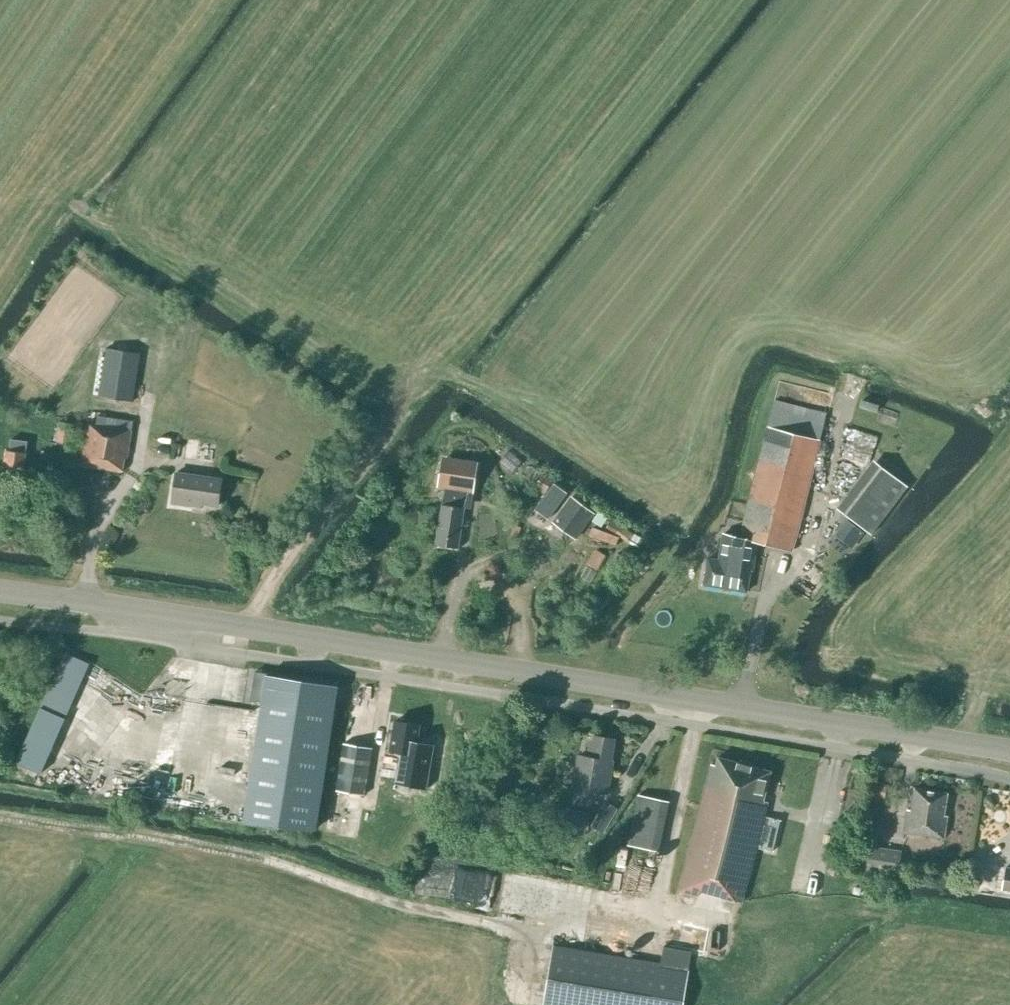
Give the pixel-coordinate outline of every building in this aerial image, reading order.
[(133,401),(140,352),(101,346),(93,396),(133,401)] [(757,540),(757,543),(791,552),(827,413),(775,399),(740,537),(757,540)] [(127,459),(133,422),(97,416),(96,424),(88,423),(81,466),(122,472),(124,458),(127,459)] [(72,423),(60,421),(57,442),(70,444),(72,423)] [(877,436),(850,428),(842,454),(869,462),(877,436)] [(198,460),(200,441),(187,438),(184,459),(198,460)] [(22,481),(28,441),(11,439),(10,450),(6,449),(2,478),(22,481)] [(523,467),(510,457),(506,463),(518,473),(523,467)] [(471,508),(474,489),(478,465),(444,460),(440,484),(446,485),(436,544),(458,548),(464,507),(471,508)] [(908,486),(875,461),(838,509),(871,535),(908,486)] [(218,506),(221,480),(177,473),(172,502),(192,505),(193,502),(218,506)] [(553,479),(543,473),(534,487),(544,493),(553,479)] [(576,540),(596,514),(572,495),(552,521),(576,540)] [(845,520),(835,533),(853,546),(862,533),(845,520)] [(757,540),(740,537),(723,534),(720,555),(719,555),(718,560),(708,558),(704,585),(747,592),(750,571),(752,571),(755,554),(757,543),(757,540)] [(598,574),(607,554),(596,549),(587,568),(598,574)] [(338,684),(275,674),(275,679),(266,678),(244,822),(315,829),(338,684)] [(147,692),(118,727),(151,754),(153,750),(140,739),(166,707),(147,692)] [(417,742),(420,725),(395,721),(390,750),(400,752),(396,780),(427,786),(434,745),(417,742)] [(609,760),(613,740),(596,737),(594,743),(589,743),(587,755),(580,754),(574,788),(605,793),(611,760),(609,760)] [(47,762),(95,777),(101,757),(53,743),(47,762)] [(364,795),(372,748),(344,743),(336,790),(364,795)] [(772,772),(719,757),(717,765),(712,764),(679,891),(723,903),(725,898),(742,902),(769,798),(765,797),(772,772)] [(944,815),(947,793),(914,788),(911,810),(907,809),(904,832),(944,838),(947,815),(944,815)] [(669,805),(640,798),(628,848),(658,855),(669,805)] [(605,801),(591,826),(604,834),(618,809),(605,801)] [(587,831),(590,814),(571,810),(568,828),(587,831)] [(899,874),(902,850),(866,845),(862,869),(899,874)] [(468,895),(473,868),(426,859),(421,887),(468,895)] [(554,947),(545,1004),(683,1004),(692,951),(664,947),(661,964),(554,947)]
